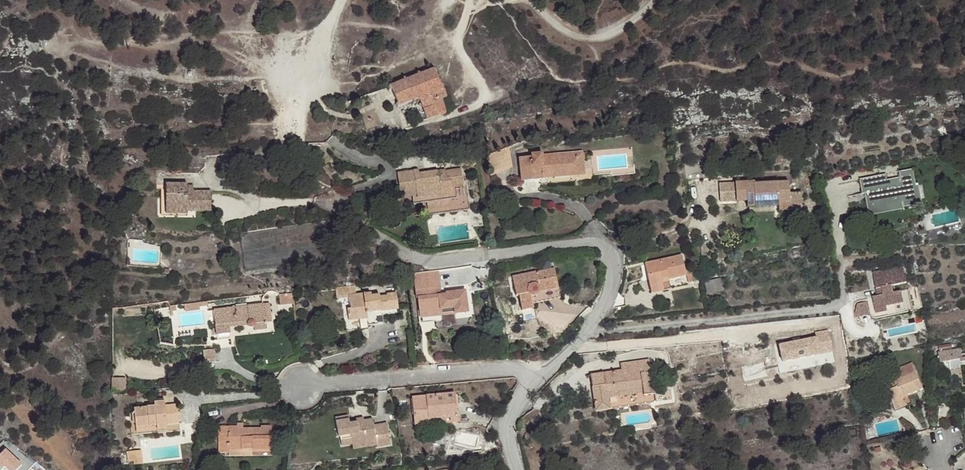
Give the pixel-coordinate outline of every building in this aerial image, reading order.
[(418,118),(419,122),(427,119),(428,120),(448,113),(444,98),(449,96),(446,88),(444,89),(434,68),(392,85),(400,106),(413,101),(414,104),(417,102),(416,100),(420,98),(425,115),(418,118)] [(490,177),(510,167),(506,148),(486,158),(490,177)] [(476,165),(474,151),(458,153),(460,166),(476,165)] [(548,173),(548,178),(584,175),(582,152),(576,153),(578,171),(548,173)] [(517,158),(520,181),(548,178),(548,173),(578,171),(576,153),(564,154),(564,155),(542,158),(542,153),(530,154),(530,157),(517,158)] [(397,173),(398,186),(402,186),(403,190),(424,188),(425,194),(417,195),(417,199),(426,198),(428,209),(449,206),(448,196),(452,196),(450,187),(463,185),(460,169),(445,172),(445,170),(419,174),(418,170),(397,173)] [(885,176),(860,182),(862,193),(866,193),(870,214),(904,207),(903,203),(922,199),(919,185),(916,186),(913,171),(901,173),(902,178),(886,181),(885,176)] [(753,182),(734,183),(736,202),(745,201),(746,207),(755,207),(755,205),(778,204),(779,210),(801,209),(800,194),(789,195),(789,183),(754,185),(753,182)] [(187,192),(187,186),(187,184),(166,184),(166,200),(162,200),(162,214),(187,214),(188,211),(211,211),(211,192),(193,192),(187,192)] [(402,186),(398,186),(400,197),(417,195),(425,194),(424,188),(403,190),(402,186)] [(495,201),(494,195),(493,193),(486,194),(486,202),(495,201)] [(645,264),(649,282),(669,278),(687,274),(682,256),(645,264)] [(905,282),(902,266),(871,273),(875,289),(880,288),(882,295),(877,296),(871,298),(874,308),(875,313),(886,311),(885,306),(903,302),(900,291),(892,293),(891,286),(905,282)] [(534,308),(533,303),(531,296),(534,296),(536,296),(538,295),(539,294),(540,293),(541,291),(558,287),(554,269),(536,273),(536,271),(512,276),(516,295),(519,295),(523,310),(534,308)] [(669,278),(649,282),(651,291),(671,288),(669,278)] [(718,280),(706,283),(708,294),(721,291),(718,280)] [(531,296),(533,303),(560,297),(558,287),(541,291),(540,293),(539,294),(538,295),(536,296),(534,296),(531,296)] [(428,317),(441,316),(440,309),(455,308),(455,314),(467,313),(465,291),(447,293),(448,295),(440,296),(439,288),(417,290),(419,310),(427,310),(428,317)] [(370,293),(349,296),(350,308),(347,308),(349,321),(346,321),(347,332),(369,329),(368,325),(384,324),(382,310),(398,308),(396,292),(386,293),(387,296),(371,298),(370,293)] [(280,305),(293,303),(291,294),(279,296),(280,305)] [(857,315),(870,315),(870,302),(857,302),(857,315)] [(199,307),(199,303),(183,304),(185,312),(200,310),(199,307)] [(270,303),(264,304),(266,322),(272,322),(270,303)] [(231,333),(231,328),(230,324),(247,322),(247,325),(249,328),(254,328),(254,331),(267,329),(266,322),(264,304),(213,311),(216,335),(231,333)] [(964,365),(964,355),(962,356),(961,350),(939,353),(941,363),(950,362),(953,379),(963,378),(961,366),(964,365)] [(215,354),(204,355),(205,366),(217,366),(215,354)] [(623,371),(591,375),(597,410),(656,400),(649,360),(622,364),(623,371)] [(890,383),(884,386),(887,393),(893,407),(905,402),(903,397),(907,395),(922,389),(911,364),(886,375),(890,383)] [(887,393),(884,386),(877,389),(880,396),(887,393)] [(414,425),(429,424),(428,417),(456,415),(454,394),(411,397),(414,425)] [(911,405),(907,395),(903,397),(905,402),(893,407),(895,412),(911,405)] [(133,408),(135,429),(156,427),(156,431),(167,430),(166,424),(179,424),(176,404),(164,405),(164,401),(153,402),(154,406),(133,408)] [(428,417),(429,424),(457,422),(456,415),(428,417)] [(363,422),(356,423),(349,425),(348,416),(334,419),(338,437),(340,437),(341,446),(351,444),(365,441),(367,447),(376,445),(376,448),(390,445),(385,423),(373,426),(373,424),(364,426),(363,422)] [(236,429),(236,427),(217,427),(217,453),(228,453),(227,450),(251,450),(270,449),(270,426),(259,426),(259,428),(242,429),(236,429)] [(365,441),(351,444),(352,450),(367,447),(365,441)] [(130,463),(144,461),(142,450),(128,452),(130,463)] [(0,456),(0,469),(2,469),(5,467),(8,469),(18,469),(21,466),(5,451),(0,456)]
